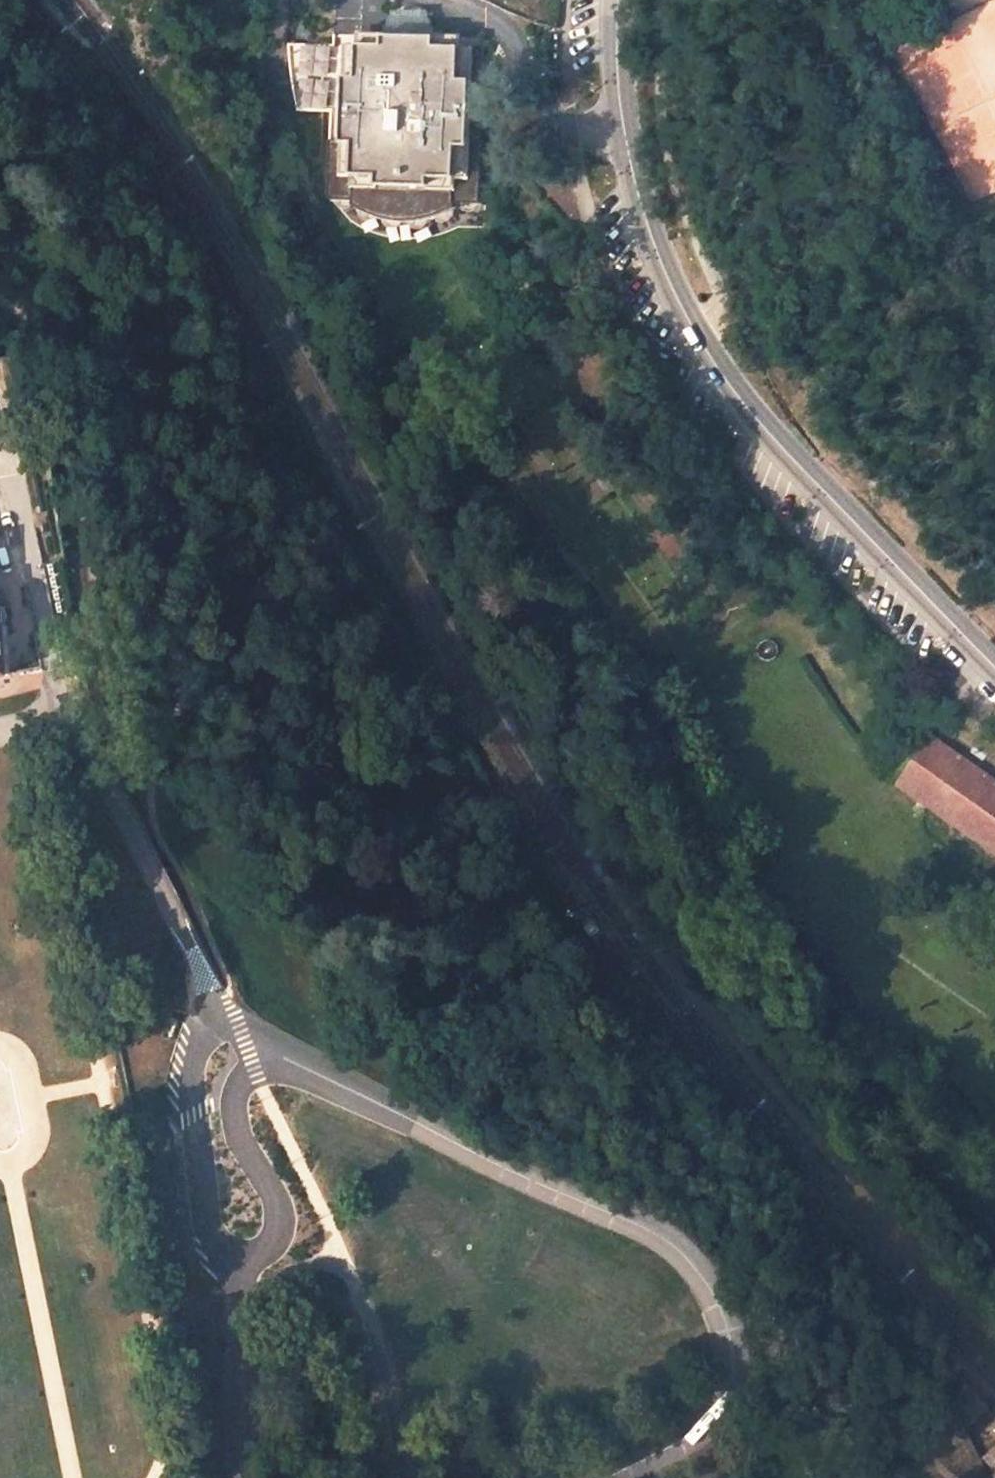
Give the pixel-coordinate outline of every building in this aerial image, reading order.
[(457,44),(285,49),(286,49),(288,68),(290,83),(293,95),(298,113),(298,114),(332,113),(335,198),(338,203),(359,203),(360,207),(362,208),(373,214),(382,217),(398,221),(417,221),(431,218),(446,213),(457,207),(457,206),(461,204),(460,200),(485,200),(484,141),(459,142),(457,44)] [(930,737),(895,783),(994,853),(994,782),(930,737)] [(989,1410),(964,1384),(948,1397),(967,1431),(989,1410)] [(986,1457),(994,1467),(994,1449),(986,1457)]
